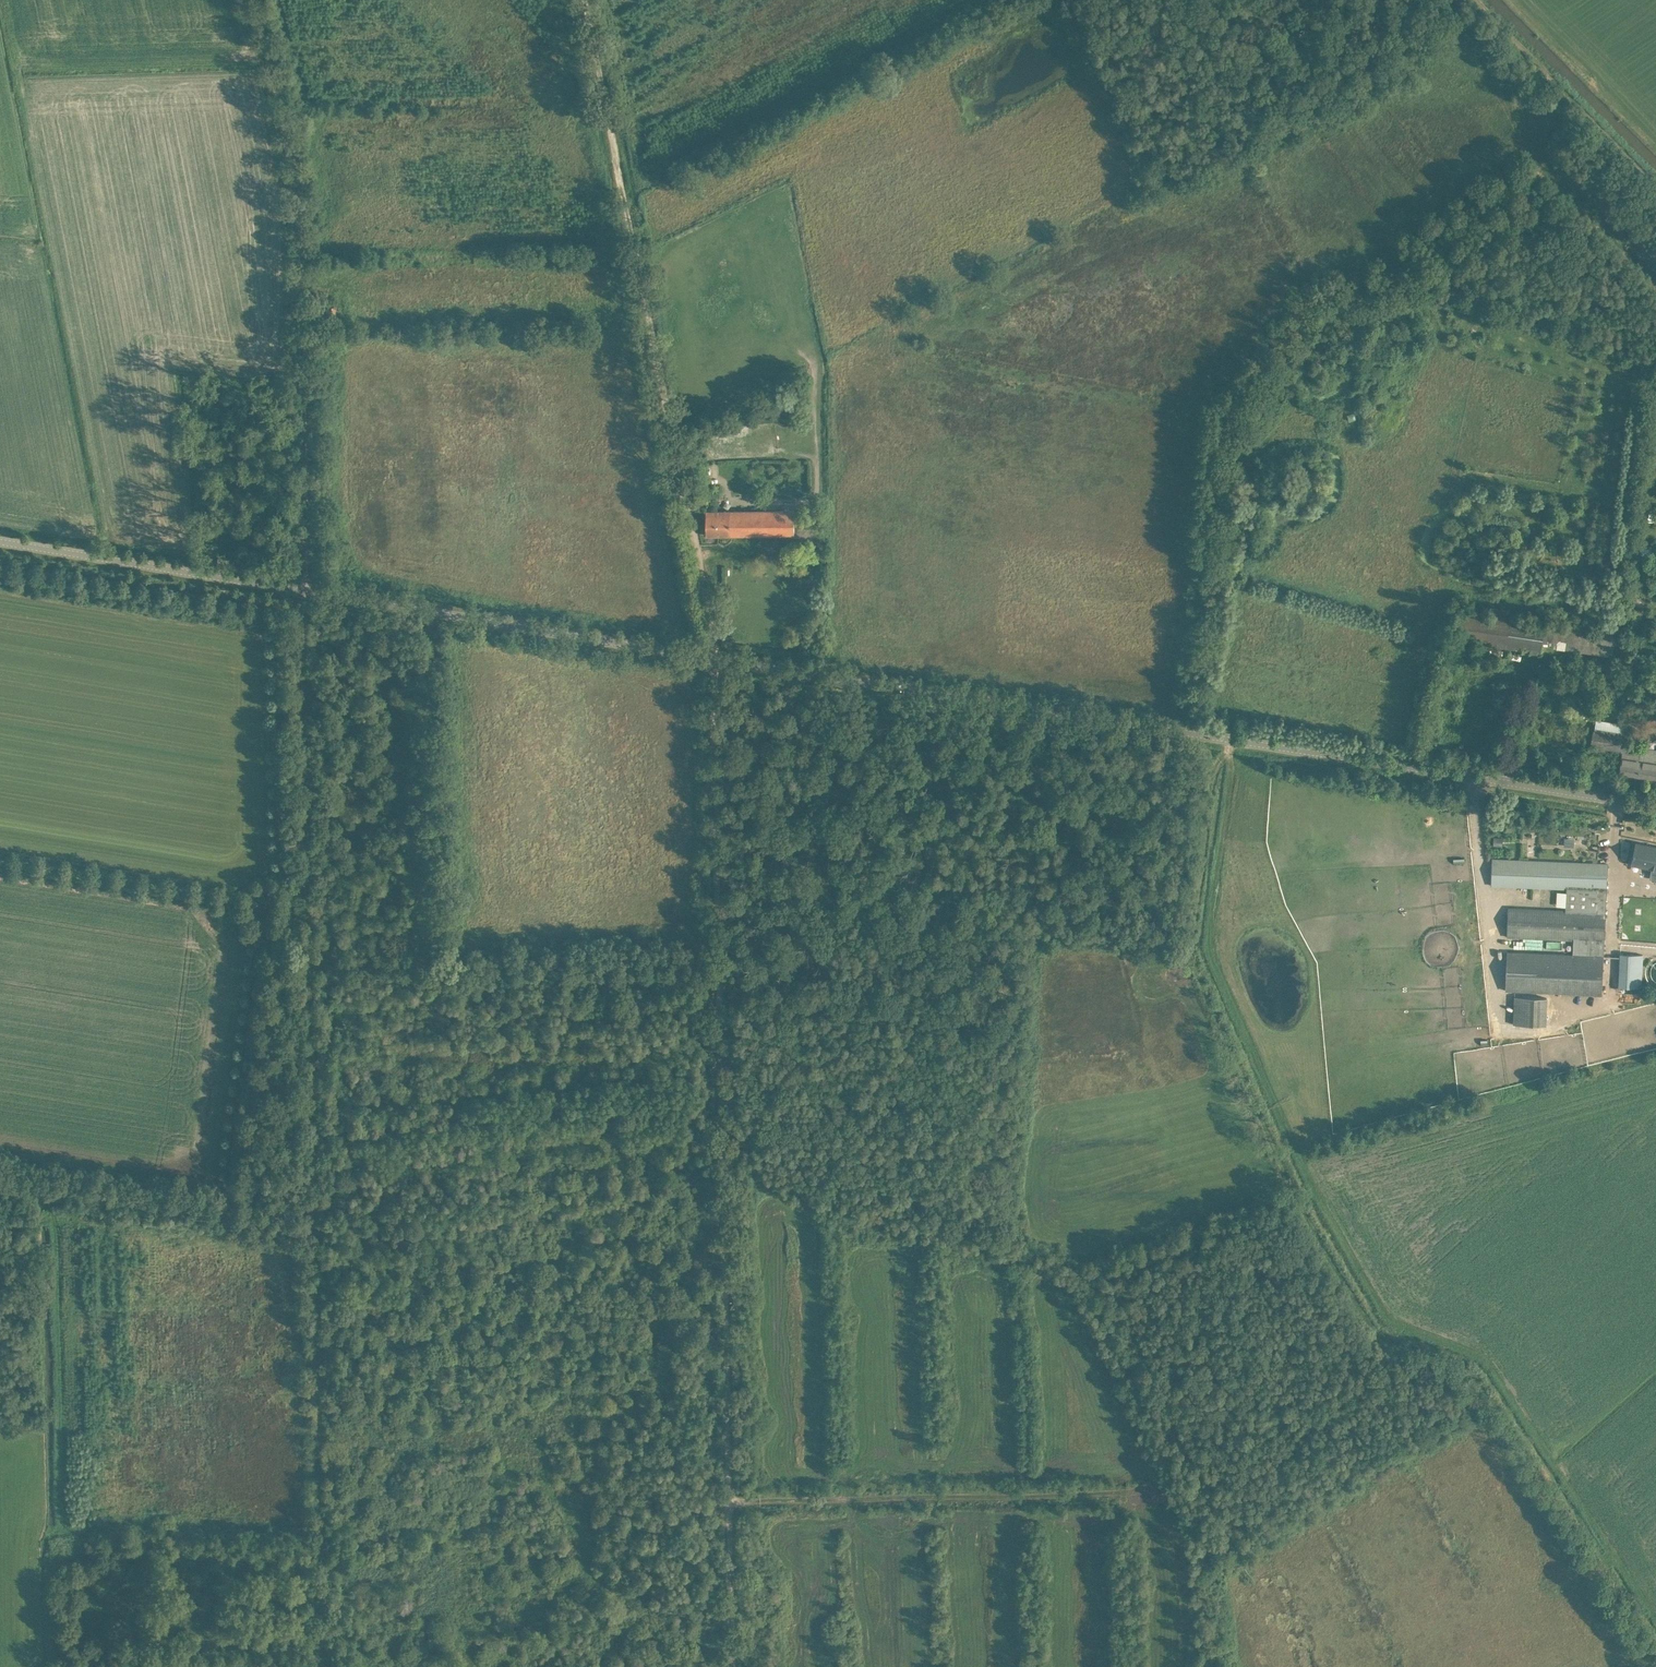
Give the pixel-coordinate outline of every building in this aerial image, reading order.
[(336,320),(336,305),(327,305),(327,320),(336,320)] [(1353,412),(1347,413),(1349,420),(1355,418),(1353,412)] [(794,509),(718,510),(707,510),(707,535),(795,534),(794,509)] [(1622,624),(1636,626),(1639,609),(1625,607),(1622,624)] [(1541,645),(1613,655),(1616,632),(1594,629),(1595,622),(1563,617),(1562,625),(1545,622),(1458,609),(1454,640),(1540,652),(1541,645)] [(1627,648),(1645,651),(1647,639),(1630,636),(1627,648)] [(1650,676),(1647,679),(1641,675),(1637,680),(1653,693),(1655,690),(1655,681),(1650,676)] [(1651,731),(1654,731),(1655,731),(1655,717),(1648,716),(1646,730),(1651,731)] [(1594,734),(1592,745),(1619,749),(1623,752),(1625,745),(1628,724),(1596,719),(1595,729),(1594,734)] [(1538,723),(1529,722),(1527,732),(1536,734),(1538,723)] [(1619,775),(1655,781),(1655,750),(1625,745),(1623,752),(1621,764),(1619,775)] [(1448,801),(1438,802),(1441,822),(1450,821),(1448,801)] [(1635,843),(1631,864),(1651,869),(1649,879),(1655,880),(1655,847),(1635,843)] [(1492,857),(1491,885),(1565,888),(1567,888),(1565,908),(1508,906),(1507,936),(1574,939),(1573,953),(1507,949),(1506,991),(1601,995),(1605,910),(1606,910),(1606,901),(1608,862),(1492,857)] [(1424,869),(1424,858),(1404,858),(1404,869),(1424,869)] [(1620,953),(1619,986),(1641,987),(1642,954),(1620,953)] [(1514,996),(1513,1023),(1546,1024),(1547,997),(1514,996)] [(1431,1087),(1433,1093),(1426,1094),(1428,1104),(1449,1099),(1445,1084),(1431,1087)]
